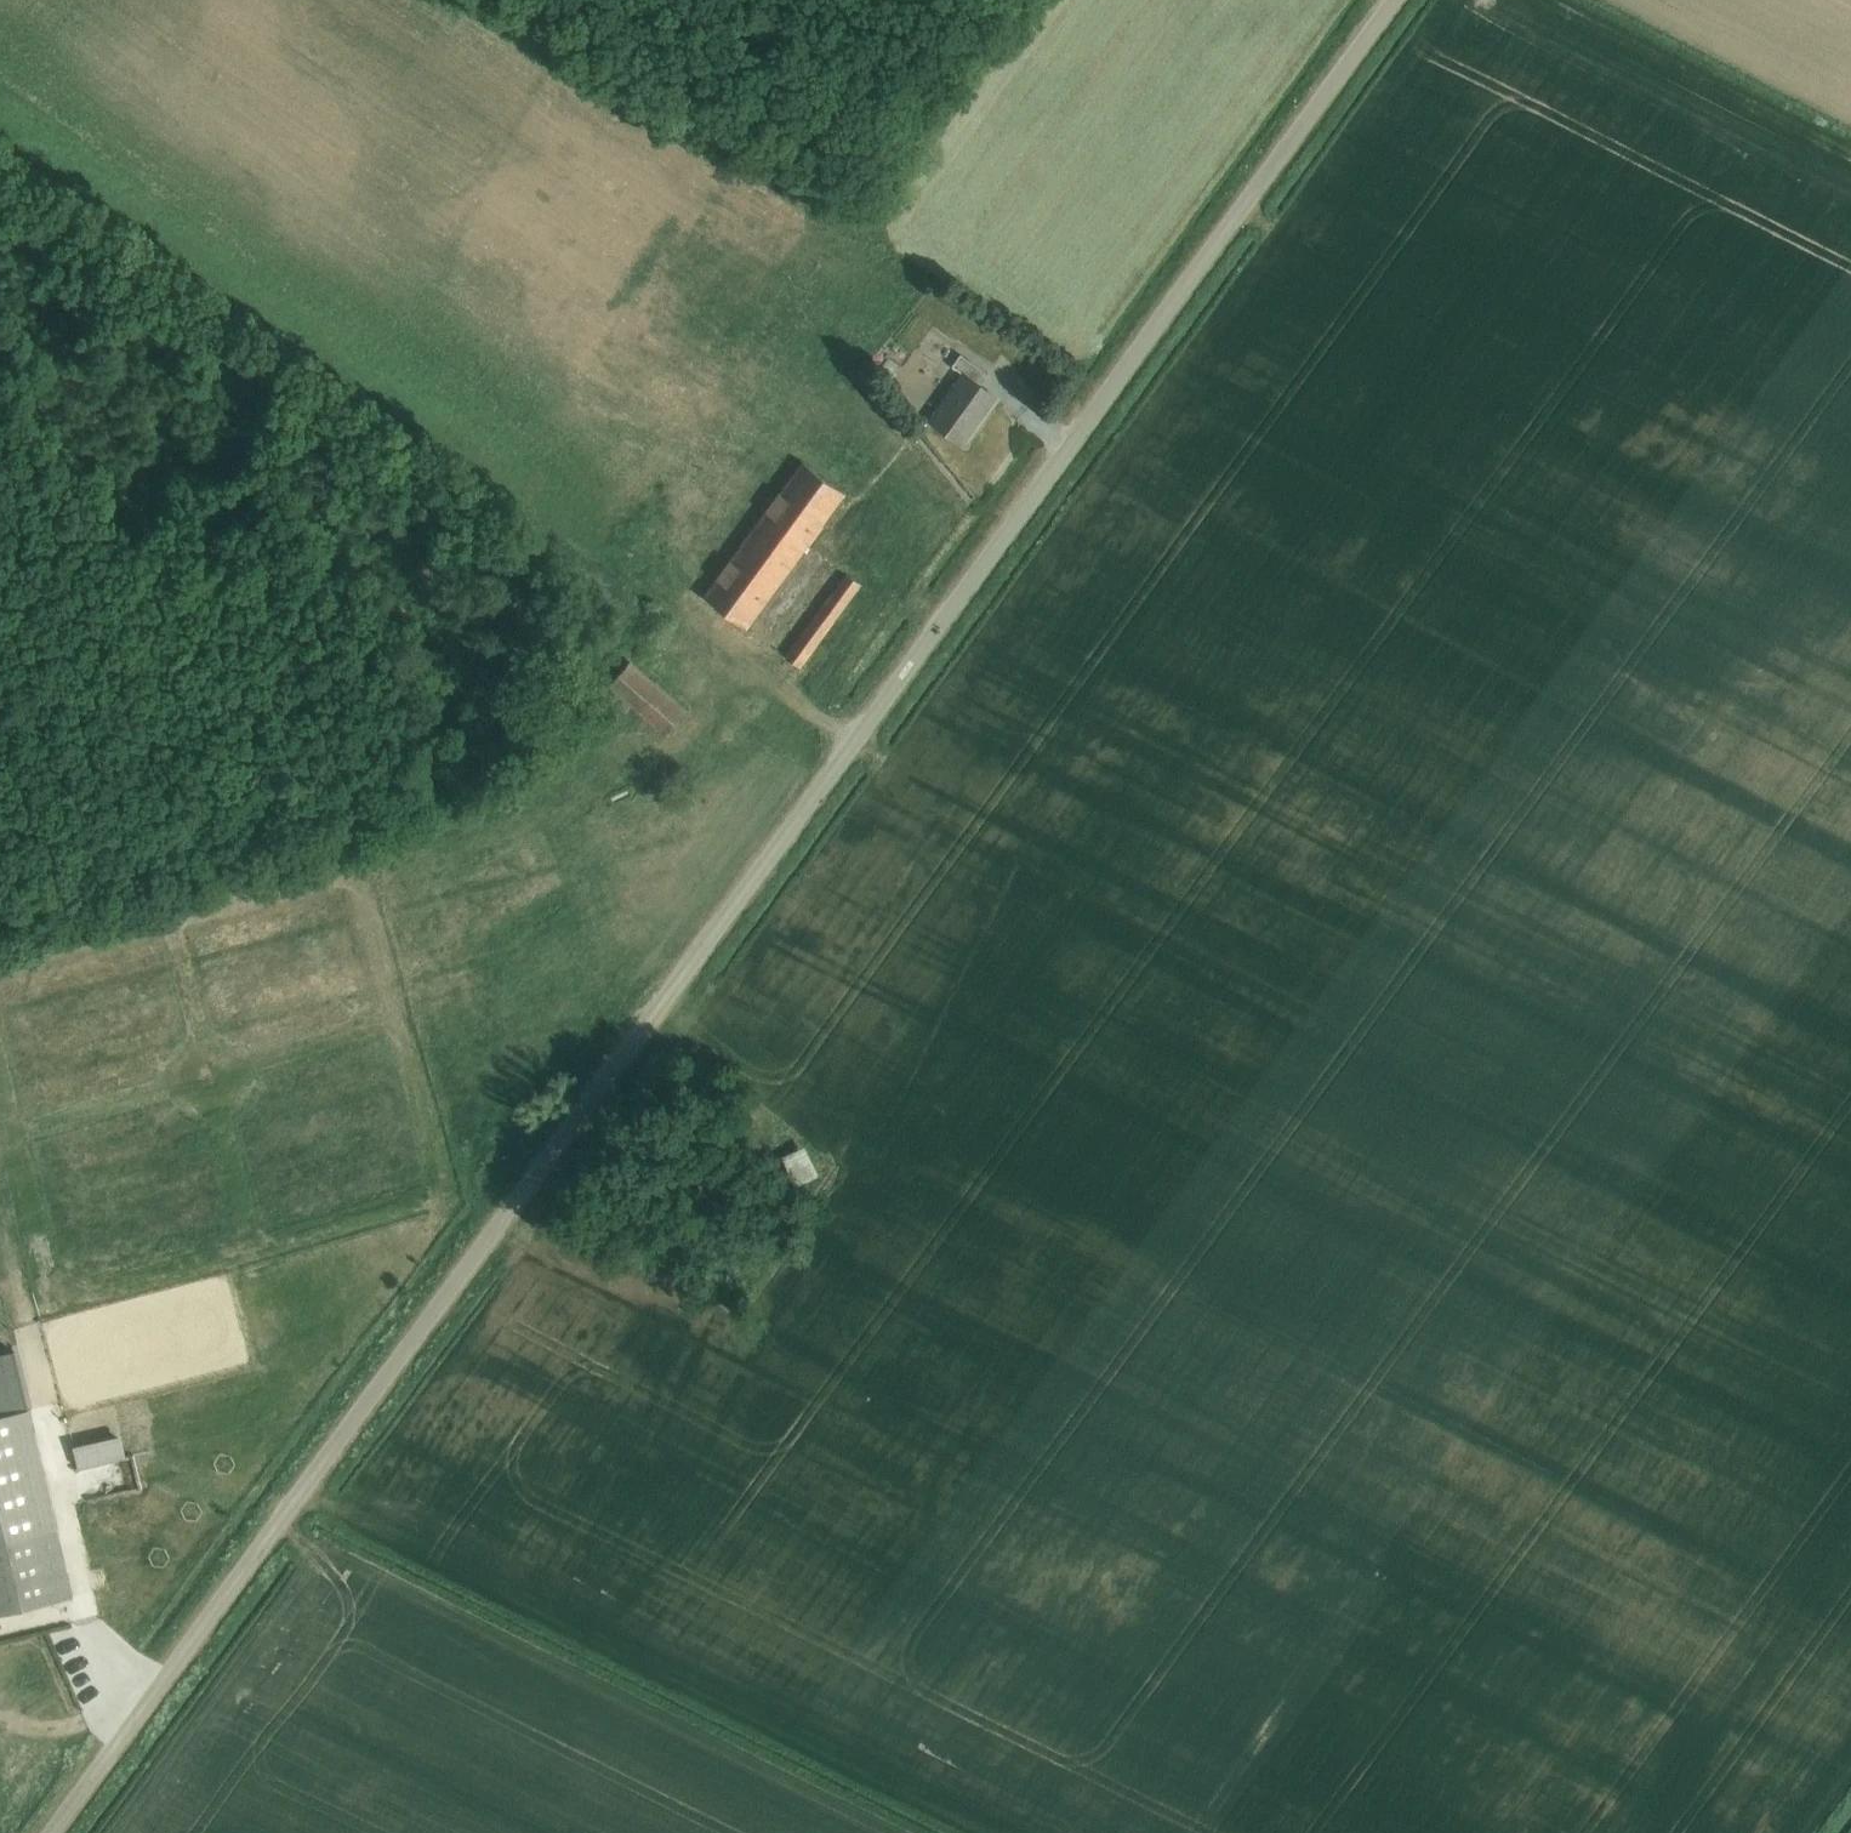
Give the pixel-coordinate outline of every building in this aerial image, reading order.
[(926,425),(958,448),(992,401),(976,390),(984,378),(957,358),(948,370),(959,378),(926,425)] [(703,596),(744,627),(842,495),(801,465),(703,596)] [(785,658),(798,667),(859,584),(847,575),(785,658)] [(611,685),(665,732),(703,687),(650,641),(611,685)] [(812,1143),(792,1149),(799,1172),(819,1166),(812,1143)] [(0,1356),(0,1612),(73,1594),(29,1409),(28,1410),(15,1352),(0,1356)] [(84,1461),(132,1456),(129,1432),(81,1437),(84,1461)]
